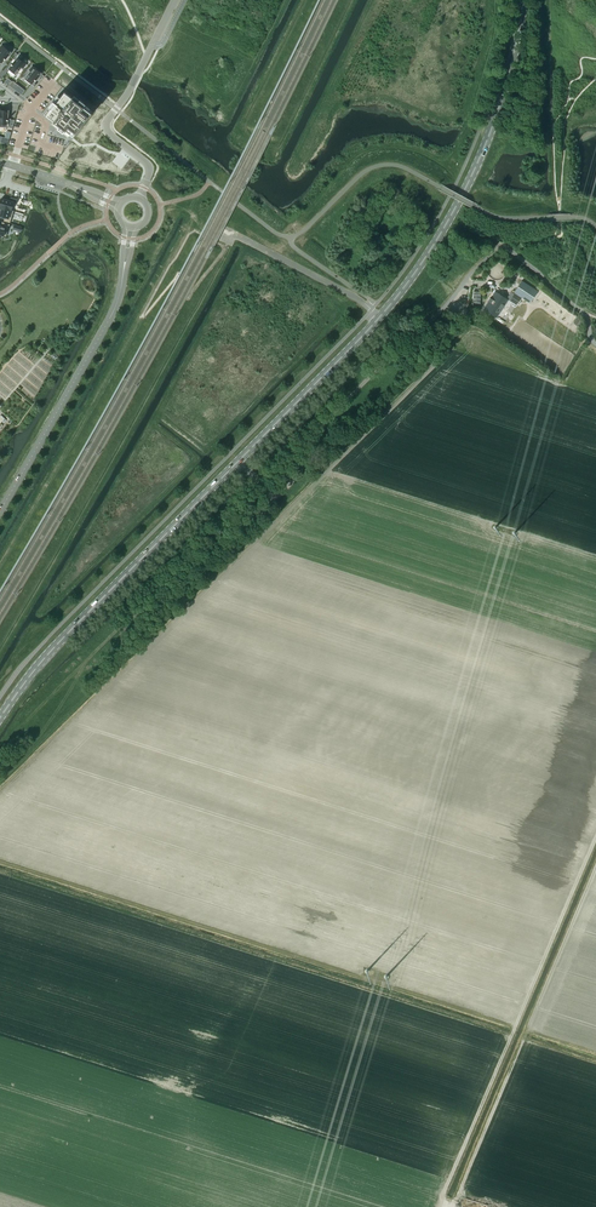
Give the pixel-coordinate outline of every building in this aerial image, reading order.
[(0,51),(0,62),(1,63),(4,59),(5,60),(5,59),(10,52),(9,51),(10,50),(6,48),(5,48),(2,45),(0,47),(0,50),(0,51)] [(12,65),(9,69),(16,74),(21,67),(23,68),(26,65),(22,61),(23,61),(19,58),(18,59),(17,58),(12,65),(11,64),(11,65),(12,65)] [(31,71),(25,79),(32,84),(35,80),(35,81),(36,80),(35,80),(40,73),(39,72),(40,71),(37,69),(36,69),(32,66),(29,70),(31,71)] [(64,92),(46,115),(59,125),(56,128),(62,132),(65,129),(72,135),(80,125),(82,123),(90,112),(83,106),(85,104),(79,99),(77,102),(64,92)] [(10,128),(11,120),(7,119),(8,111),(1,110),(0,110),(0,113),(0,127),(10,128)] [(0,202),(0,207),(14,211),(12,210),(14,203),(16,203),(17,199),(10,197),(9,201),(1,199),(0,202)] [(5,217),(3,221),(10,223),(14,211),(0,207),(0,216),(5,217)] [(6,237),(10,224),(2,222),(0,226),(0,235),(6,237)] [(353,261),(357,256),(349,250),(345,255),(353,261)] [(518,290),(514,294),(521,298),(521,299),(528,303),(536,291),(521,281),(516,289),(518,290)] [(497,317),(508,301),(495,293),(485,309),(497,317)] [(514,294),(510,301),(516,305),(521,298),(514,294)] [(574,324),(579,328),(583,323),(579,319),(574,324)]
